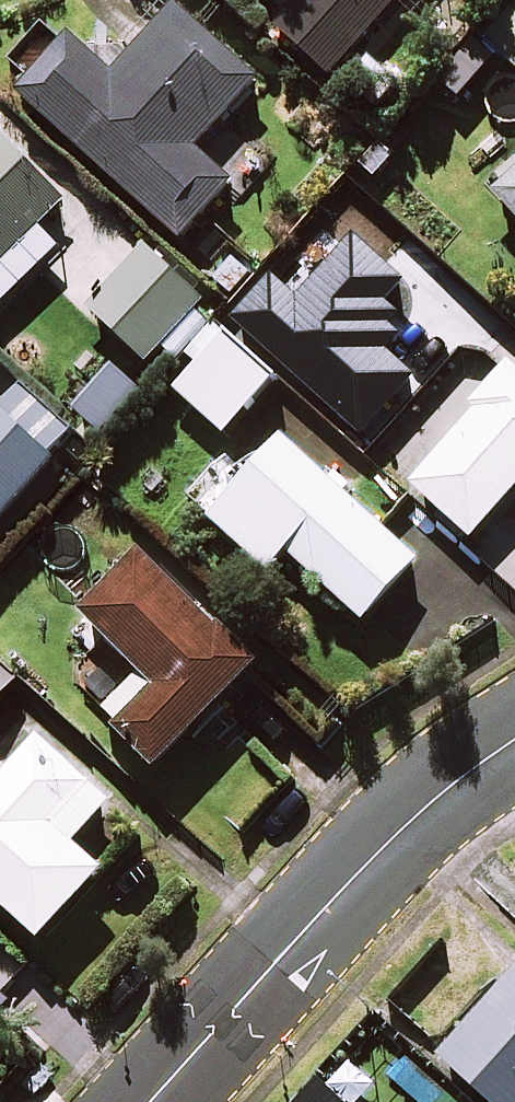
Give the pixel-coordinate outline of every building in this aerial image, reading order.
[(279,30),(331,77),(400,0),(306,0),(279,30)] [(259,83),(176,8),(114,77),(72,39),(22,95),(183,242),(233,186),(196,153),(259,83)] [(514,8),(487,37),(514,62),(514,9),(514,8)] [(0,138),(0,268),(18,250),(30,262),(56,236),(45,225),(66,204),(0,138)] [(501,200),(514,216),(514,175),(501,200)] [(204,306),(147,252),(91,311),(147,365),(204,306)] [(226,435),(273,381),(256,366),(271,349),(244,326),(230,343),(213,328),(189,355),(200,365),(177,392),(226,435)] [(413,486),(472,540),(514,493),(514,373),(413,486)] [(17,388),(0,407),(0,522),(74,438),(17,388)] [(365,623),(419,563),(348,498),(355,490),(337,474),(330,482),(285,441),(212,521),(270,573),(288,553),(365,623)] [(257,666),(144,557),(85,618),(144,674),(102,717),(157,770),(257,666)] [(0,668),(0,703),(17,683),(0,668)] [(40,740),(8,775),(0,768),(0,903),(41,940),(103,872),(74,845),(111,805),(40,740)] [(0,952),(0,1017),(32,983),(0,952)] [(442,1059),(489,1101),(514,1101),(514,977),(442,1059)] [(407,1060),(391,1078),(418,1101),(455,1101),(407,1060)]
